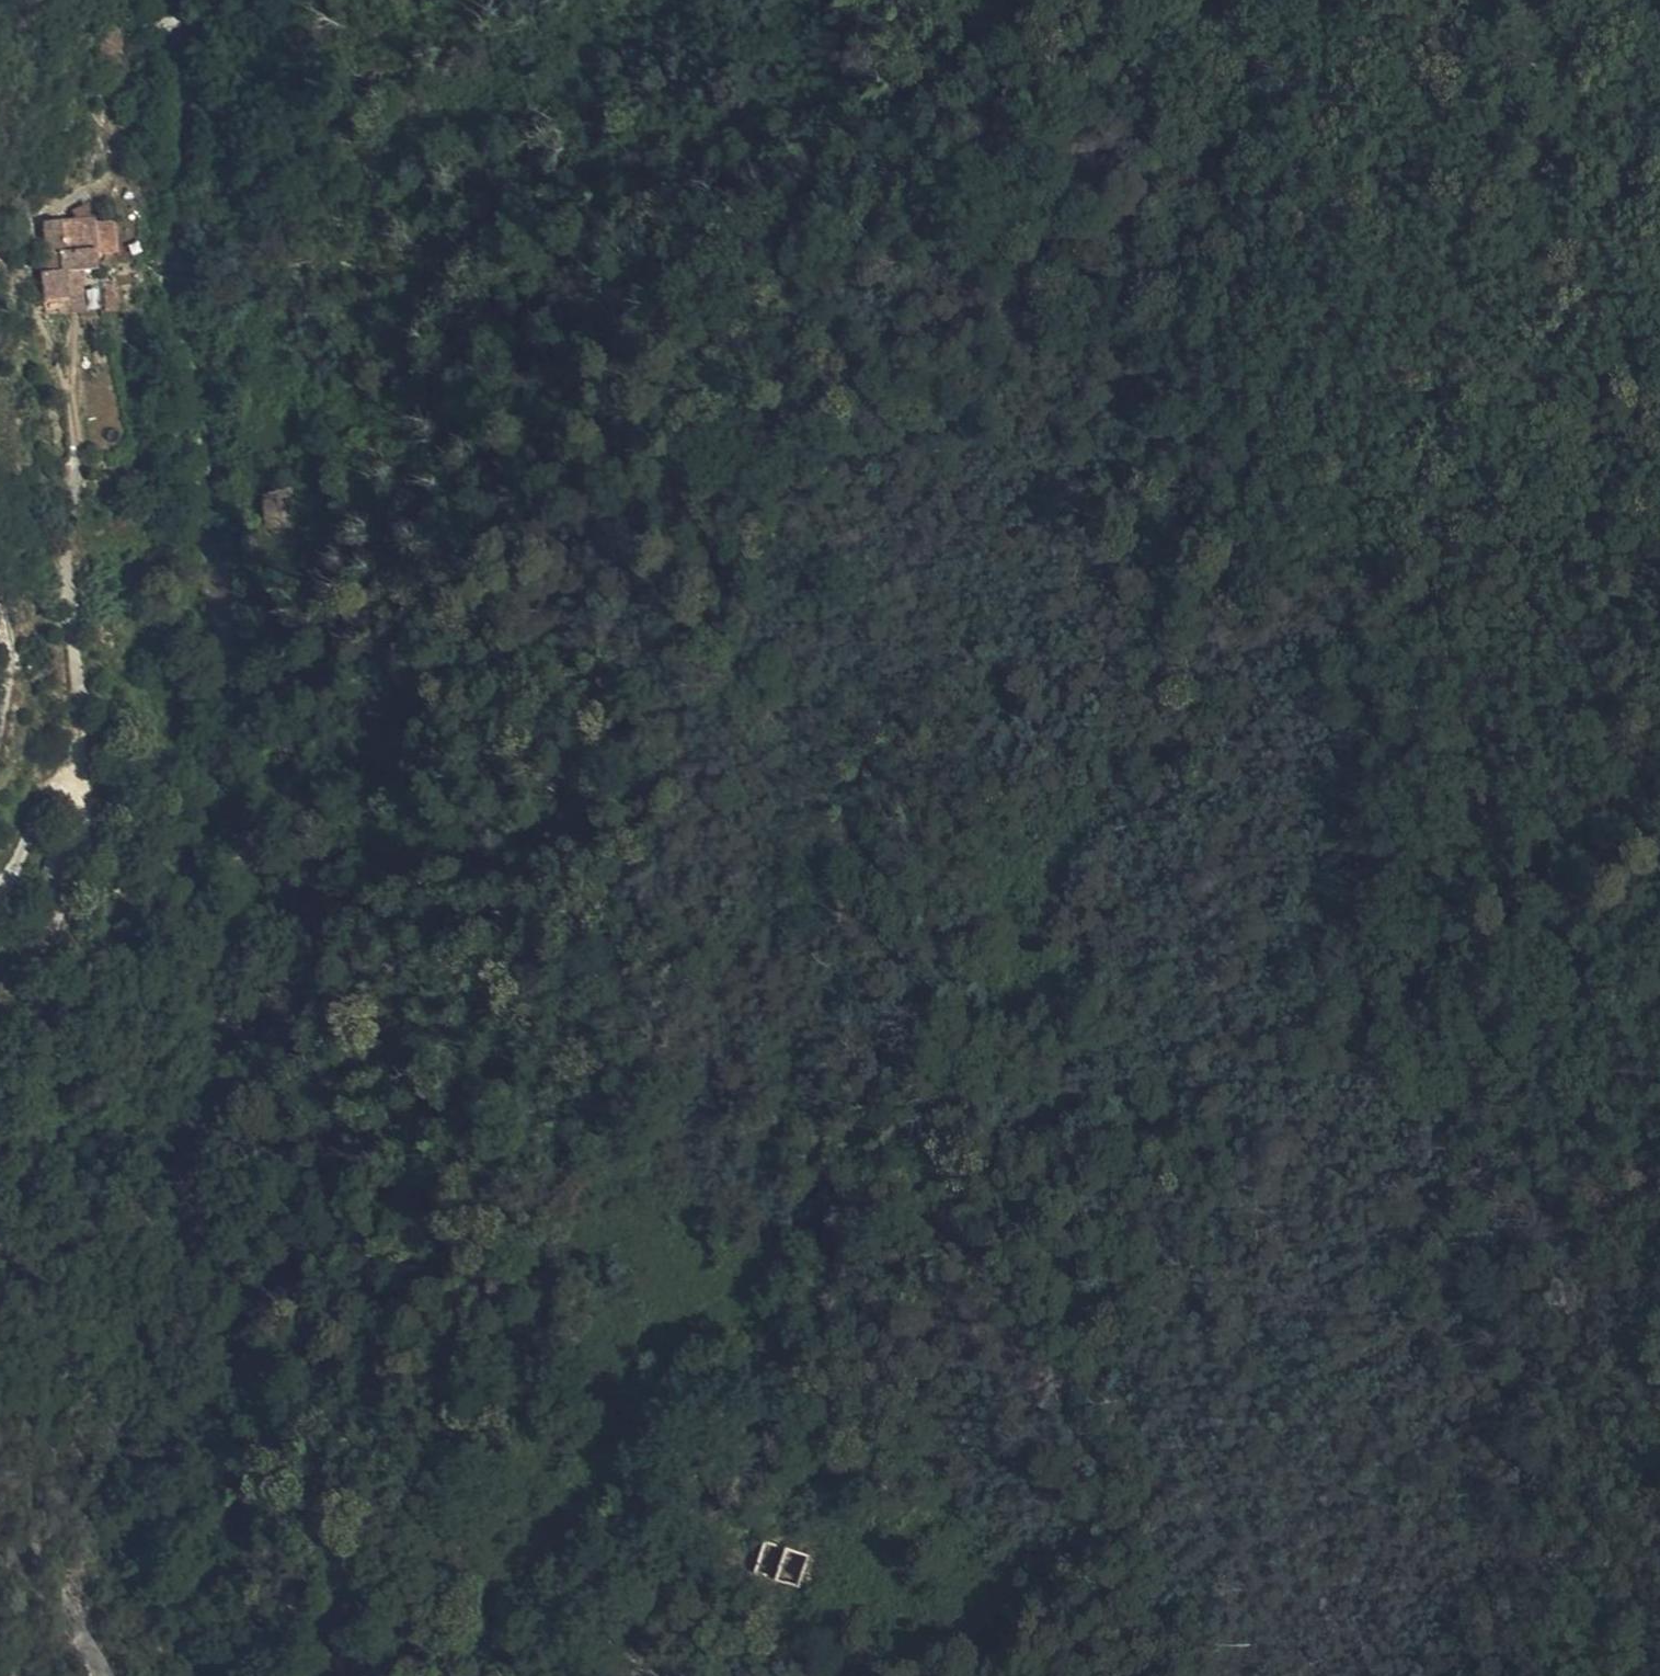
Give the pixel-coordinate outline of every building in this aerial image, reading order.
[(100,240),(115,240),(114,229),(99,235),(100,240)] [(119,274),(119,245),(119,240),(115,240),(100,240),(72,241),(72,280),(87,280),(87,291),(104,292),(119,292),(119,274)] [(141,272),(139,253),(137,245),(119,245),(119,274),(141,272)] [(72,292),(87,291),(87,280),(72,280),(72,292)] [(87,291),(87,313),(97,315),(104,314),(104,292),(87,291)] [(781,1563),(760,1555),(747,1584),(770,1592),(775,1579),(781,1563)] [(803,1571),(781,1563),(775,1579),(770,1592),(793,1600),(803,1571)]
